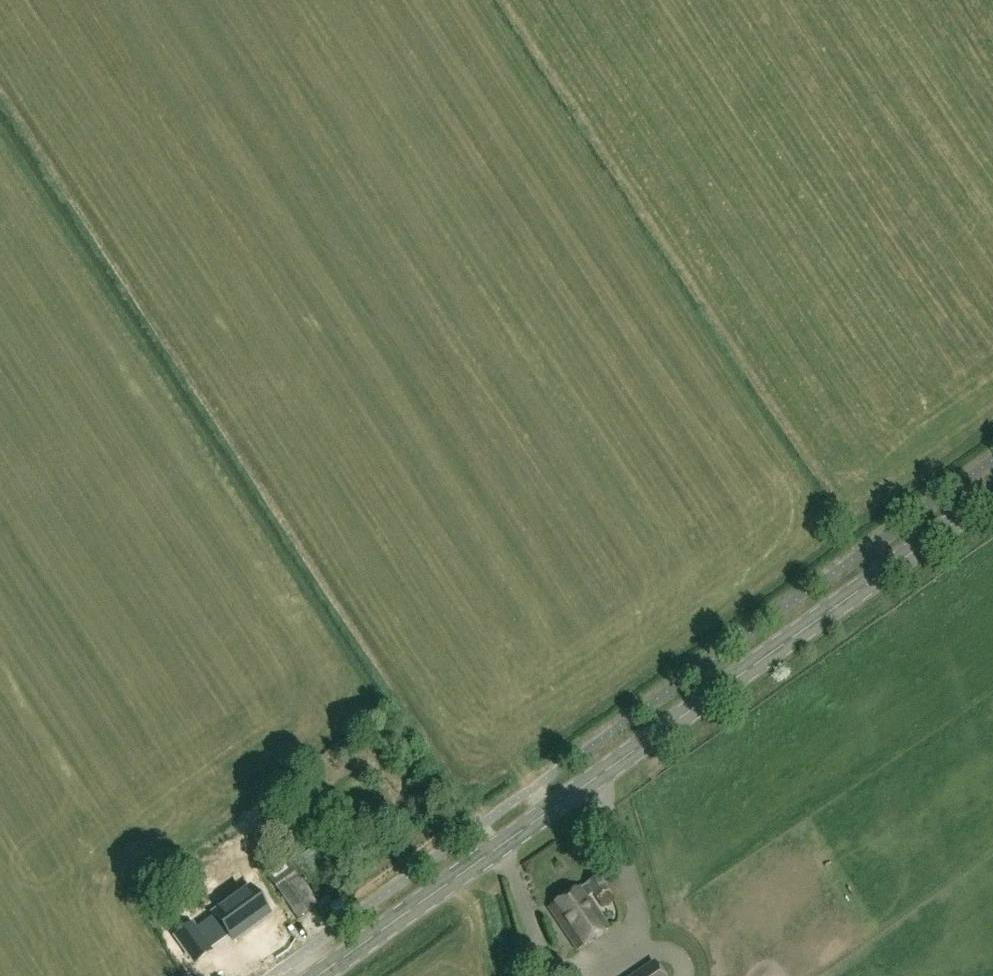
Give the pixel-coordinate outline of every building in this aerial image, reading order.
[(614,900),(598,877),(587,885),(582,888),(581,887),(549,909),(577,951),(609,929),(588,898),(593,894),(603,908),(614,900)] [(214,914),(233,941),(269,915),(249,888),(214,914)] [(210,951),(195,930),(192,926),(175,938),(193,964),(211,952),(210,951)] [(654,960),(630,975),(666,975),(654,960)]
